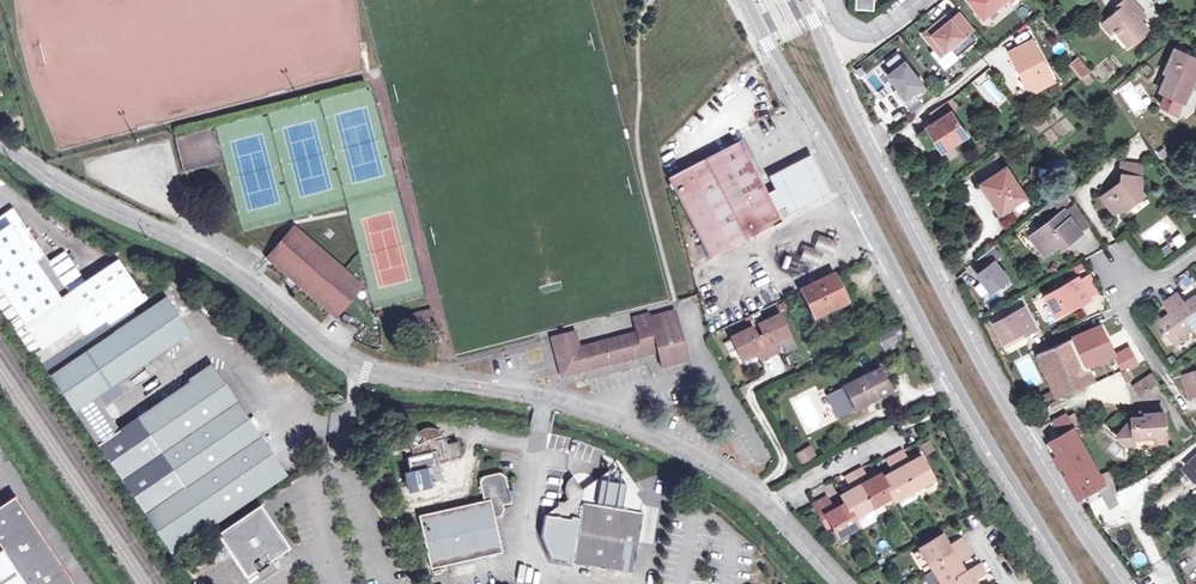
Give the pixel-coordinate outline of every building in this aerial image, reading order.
[(871,0),(853,0),(853,10),(871,10),(871,0)] [(970,0),(985,19),(1009,0),(971,0),(970,0)] [(1105,24),(1113,34),(1116,31),(1130,45),(1148,30),(1139,19),(1144,14),(1132,0),(1125,0),(1117,7),(1120,11),(1115,15),(1105,24)] [(1120,11),(1117,7),(1112,12),(1115,15),(1120,11)] [(946,17),(925,35),(942,56),(952,49),(959,57),(977,42),(970,34),(975,30),(962,14),(950,23),(946,17)] [(1034,41),(1010,53),(1018,70),(1021,69),(1025,75),(1023,80),(1020,86),(1034,91),(1048,84),(1042,71),(1047,69),(1034,41)] [(1177,51),(1168,72),(1171,73),(1163,91),(1168,93),(1163,107),(1179,113),(1184,100),(1185,100),(1192,82),(1189,81),(1195,65),(1195,59),(1177,51)] [(926,88),(899,54),(887,63),(894,72),(889,76),(898,88),(894,92),(909,110),(920,101),(916,96),(926,88)] [(1080,58),(1071,65),(1083,79),(1084,78),(1089,74),(1092,72),(1080,58)] [(1052,82),(1047,69),(1042,71),(1048,84),(1052,82)] [(972,81),(993,108),(1006,98),(985,71),(972,81)] [(1095,80),(1089,74),(1084,78),(1089,84),(1095,80)] [(954,100),(932,113),(937,122),(929,126),(939,142),(944,151),(968,137),(952,112),(959,109),(954,100)] [(1030,125),(1037,134),(1049,123),(1042,115),(1030,125)] [(939,142),(929,126),(925,129),(934,145),(939,142)] [(739,141),(669,178),(710,258),(755,233),(760,234),(765,231),(765,228),(780,219),(774,208),(766,192),(739,141)] [(773,189),(766,192),(774,208),(782,204),(787,213),(830,190),(810,153),(766,175),(773,189)] [(1142,165),(1122,163),(1121,175),(1123,176),(1122,181),(1102,197),(1114,214),(1124,208),(1126,209),(1137,201),(1134,196),(1141,192),(1142,181),(1140,179),(1142,165)] [(1007,167),(983,184),(1000,210),(1009,204),(1011,207),(1027,196),(1007,167)] [(1144,195),(1141,192),(1134,196),(1137,201),(1144,195)] [(1070,203),(1064,195),(1054,203),(1058,208),(1062,206),(1064,208),(1070,203)] [(1074,203),(1065,210),(1083,233),(1092,226),(1074,203)] [(1000,210),(1002,213),(1011,207),(1009,204),(1000,210)] [(1083,233),(1065,210),(1039,231),(1045,238),(1038,244),(1046,254),(1072,235),(1076,239),(1083,233)] [(44,365),(80,342),(110,323),(131,310),(146,301),(147,299),(144,295),(143,296),(119,261),(71,294),(17,214),(9,213),(0,219),(0,307),(34,357),(37,354),(44,365)] [(294,230),(291,233),(340,274),(342,271),(294,230)] [(1045,238),(1039,231),(1032,237),(1038,244),(1045,238)] [(1180,232),(1171,237),(1177,247),(1186,241),(1180,232)] [(340,274),(291,233),(272,257),(275,260),(272,264),(289,278),(292,274),(320,298),(317,302),(331,313),(357,283),(342,271),(340,274)] [(837,241),(822,235),(817,248),(832,254),(837,241)] [(823,252),(808,247),(803,259),(818,265),(823,252)] [(993,254),(963,276),(981,301),(1011,279),(993,254)] [(292,274),(289,278),(317,302),(320,298),(292,274)] [(832,274),(801,290),(815,318),(846,302),(832,274)] [(1176,285),(1188,297),(1195,289),(1195,282),(1188,274),(1176,285)] [(1079,279),(1046,297),(1056,316),(1080,304),(1081,305),(1090,300),(1079,279)] [(331,313),(335,317),(361,287),(357,283),(331,313)] [(1180,295),(1173,300),(1194,331),(1195,330),(1195,300),(1188,306),(1180,295)] [(131,310),(110,323),(116,332),(86,353),(80,343),(80,342),(45,365),(169,550),(285,471),(214,369),(139,419),(141,421),(132,427),(161,470),(170,484),(180,478),(186,487),(167,500),(155,508),(144,490),(155,483),(151,477),(122,434),(97,396),(189,333),(166,299),(137,318),(131,310)] [(1194,331),(1173,300),(1165,306),(1173,317),(1162,324),(1179,346),(1189,338),(1187,336),(1194,331)] [(1025,308),(994,324),(1004,342),(1024,332),(1026,335),(1036,329),(1025,308)] [(430,311),(425,312),(429,328),(434,327),(430,311)] [(425,312),(408,316),(411,332),(429,328),(425,312)] [(565,335),(553,339),(562,376),(658,351),(662,365),(686,360),(673,312),(649,318),(648,313),(633,317),(637,333),(579,348),(569,350),(565,335)] [(752,327),(732,338),(743,361),(751,357),(750,354),(757,351),(758,354),(761,359),(778,350),(776,345),(774,342),(780,339),(782,342),(790,337),(779,314),(759,324),(764,334),(758,337),(752,327)] [(110,323),(80,343),(86,353),(116,332),(110,323)] [(1101,325),(1075,337),(1088,368),(1117,355),(1101,325)] [(1006,345),(1026,335),(1024,332),(1004,342),(1006,345)] [(575,333),(565,335),(569,350),(579,348),(575,333)] [(883,350),(896,346),(894,337),(881,341),(883,350)] [(1075,337),(1037,354),(1057,398),(1094,381),(1088,368),(1075,337)] [(1123,351),(1117,355),(1124,369),(1131,365),(1123,351)] [(880,368),(827,395),(838,416),(891,390),(880,368)] [(1152,373),(1134,387),(1140,396),(1159,383),(1152,373)] [(1185,378),(1191,399),(1195,397),(1195,375),(1185,378)] [(1164,413),(1145,414),(1145,417),(1139,418),(1133,418),(1117,435),(1127,444),(1134,444),(1134,446),(1155,445),(1155,442),(1166,441),(1164,413)] [(1065,414),(1054,420),(1062,436),(1046,444),(1078,498),(1104,484),(1104,482),(1065,414)] [(161,470),(132,427),(122,434),(151,477),(161,470)] [(420,431),(418,434),(423,437),(420,443),(410,437),(414,457),(411,457),(409,462),(414,487),(444,480),(440,462),(463,456),(460,441),(448,443),(447,439),(445,439),(443,440),(441,436),(436,433),(438,430),(432,427),(429,427),(425,429),(420,431)] [(262,434),(265,442),(279,435),(275,428),(262,434)] [(441,431),(438,430),(436,433),(441,436),(443,440),(445,439),(444,436),(441,431)] [(817,458),(810,447),(795,455),(802,466),(817,458)] [(827,497),(813,504),(827,528),(832,526),(839,538),(858,527),(854,519),(892,498),(894,502),(896,500),(914,491),(933,480),(920,456),(908,462),(901,451),(886,460),(893,471),(882,478),(879,474),(867,480),(861,469),(846,477),(852,489),(840,496),(844,505),(834,510),(827,497)] [(1187,470),(1195,479),(1195,462),(1187,470)] [(611,475),(612,469),(599,478),(598,484),(591,489),(587,487),(585,488),(575,475),(571,480),(568,487),(568,492),(570,499),(567,502),(562,501),(561,506),(549,516),(575,520),(576,517),(583,518),(575,562),(636,572),(646,511),(643,511),(644,504),(647,504),(623,471),(622,477),(611,475)] [(285,471),(169,550),(172,554),(287,477),(285,471)] [(487,501),(423,516),(435,568),(504,553),(497,518),(507,516),(505,506),(514,504),(513,499),(511,491),(506,473),(482,478),(487,501)] [(599,478),(587,487),(591,489),(598,484),(599,478)] [(1113,480),(1104,482),(1104,484),(1112,505),(1121,501),(1113,480)] [(167,500),(155,483),(144,490),(155,508),(167,500)] [(914,491),(896,500),(900,507),(917,496),(914,491)] [(16,497),(0,508),(0,546),(4,551),(0,553),(0,583),(74,583),(16,497)] [(261,506),(218,535),(247,578),(257,571),(263,580),(274,572),(269,563),(290,549),(261,506)] [(918,548),(919,549),(930,566),(941,583),(977,583),(974,580),(986,572),(980,563),(965,572),(959,561),(971,554),(961,538),(949,545),(942,534),(918,548)] [(930,566),(919,549),(913,552),(923,570),(930,566)]
